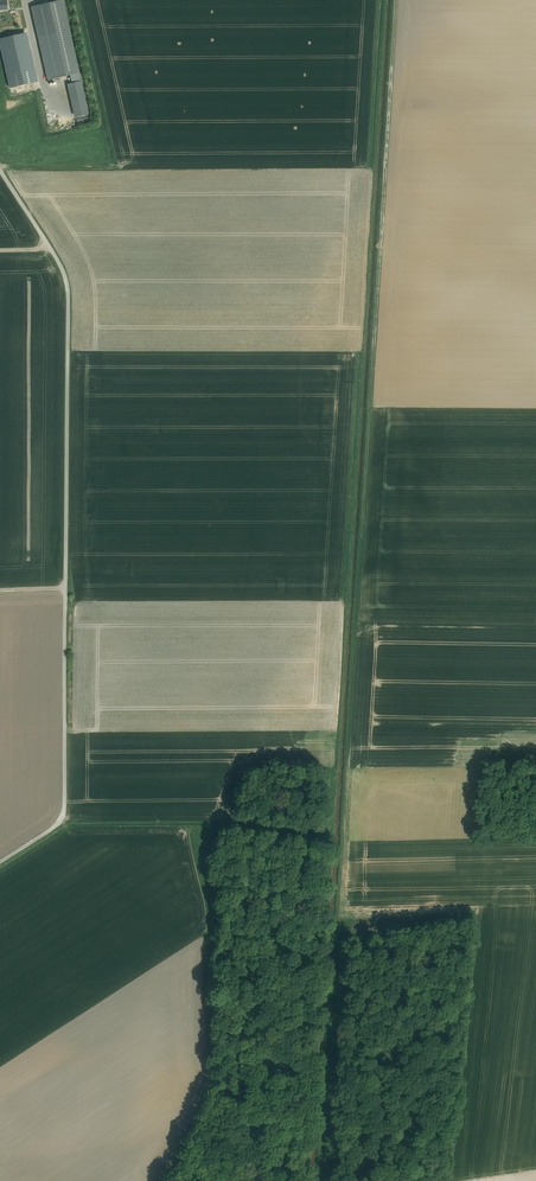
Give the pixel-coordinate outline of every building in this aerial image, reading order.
[(63,2),(31,7),(48,84),(66,80),(75,125),(91,120),(63,2)]
